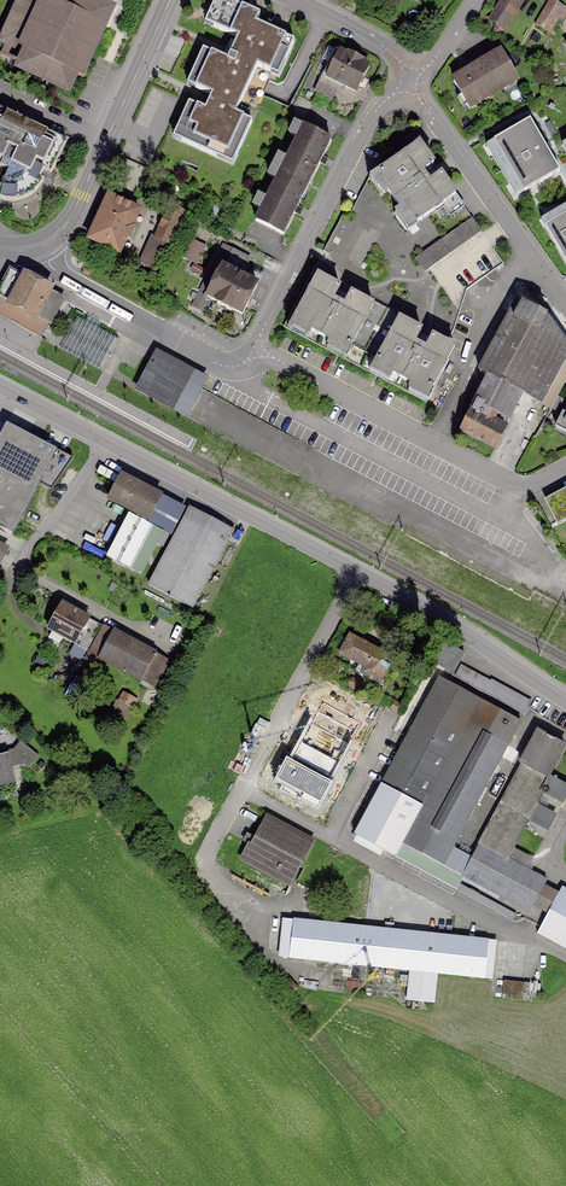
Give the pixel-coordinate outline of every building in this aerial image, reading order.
[(1,42),(5,44),(1,53),(13,58),(17,49),(27,54),(20,69),(67,90),(75,74),(83,78),(90,64),(86,62),(93,48),(96,49),(100,39),(97,38),(110,10),(87,0),(20,0),(1,42)] [(244,0),(211,0),(204,15),(236,29),(225,51),(202,41),(186,76),(210,87),(204,101),(186,93),(169,130),(232,158),(251,115),(233,107),(255,59),(278,70),(295,34),(252,14),(256,5),(244,0)] [(486,21),(505,33),(527,0),(500,0),(486,21)] [(534,26),(552,36),(561,20),(565,22),(565,20),(565,10),(548,0),(534,26)] [(368,67),(337,52),(324,79),(356,94),(368,67)] [(497,53),(450,81),(470,114),(517,86),(497,53)] [(0,110),(0,167),(8,171),(0,188),(0,199),(1,200),(9,201),(15,201),(22,200),(27,198),(33,194),(37,191),(41,186),(44,181),(40,179),(44,171),(51,174),(56,163),(60,162),(59,158),(67,141),(0,110)] [(559,172),(528,122),(486,148),(516,198),(559,172)] [(328,143),(298,129),(254,226),(283,240),(328,143)] [(455,200),(422,149),(374,180),(408,231),(455,200)] [(141,212),(107,198),(88,246),(121,260),(141,212)] [(186,217),(165,207),(139,262),(160,272),(186,217)] [(543,223),(565,262),(565,209),(543,223)] [(469,220),(416,257),(426,272),(480,235),(469,220)] [(196,241),(187,260),(200,266),(209,247),(196,241)] [(256,285),(215,266),(197,304),(239,323),(256,285)] [(0,281),(0,314),(18,324),(41,336),(61,299),(11,272),(6,270),(0,281)] [(335,288),(316,278),(288,334),(343,362),(371,306),(347,294),(340,307),(328,301),(335,288)] [(515,302),(477,373),(485,378),(457,437),(517,468),(548,406),(565,374),(565,340),(548,318),(515,302)] [(418,331),(393,320),(366,375),(424,403),(450,350),(425,338),(420,349),(412,344),(418,331)] [(205,380),(154,355),(136,392),(187,417),(205,380)] [(0,410),(0,438),(50,462),(61,438),(0,410)] [(19,524),(43,478),(0,456),(0,515),(19,524)] [(166,499),(120,476),(107,503),(129,515),(152,526),(166,499)] [(541,502),(555,528),(565,523),(565,489),(541,502)] [(235,532),(188,508),(149,585),(195,609),(235,532)] [(106,560),(140,577),(163,532),(152,526),(129,515),(106,560)] [(88,622),(60,609),(47,636),(75,649),(88,622)] [(164,658),(113,633),(99,661),(150,686),(164,658)] [(395,655),(347,635),(337,658),(360,667),(356,676),(382,687),(395,655)] [(522,722),(436,675),(348,834),(394,859),(403,843),(444,865),(522,722)] [(139,699),(122,691),(112,712),(128,720),(139,699)] [(535,730),(517,763),(522,765),(462,879),(531,915),(534,908),(547,915),(559,894),(545,887),(548,881),(531,872),(537,861),(514,848),(527,822),(549,834),(558,817),(536,805),(542,794),(563,805),(565,800),(565,786),(550,778),(565,748),(565,747),(535,730)] [(42,760),(22,746),(13,759),(33,773),(42,760)] [(0,756),(0,788),(15,784),(7,754),(0,756)] [(289,887),(317,839),(268,812),(241,860),(289,887)] [(562,888),(559,894),(547,915),(537,935),(565,951),(565,890),(562,888)] [(497,943),(282,919),(278,960),(410,974),(407,1002),(436,1005),(439,977),(493,983),(497,943)] [(540,984),(505,980),(502,1000),(538,1004),(540,984)]
